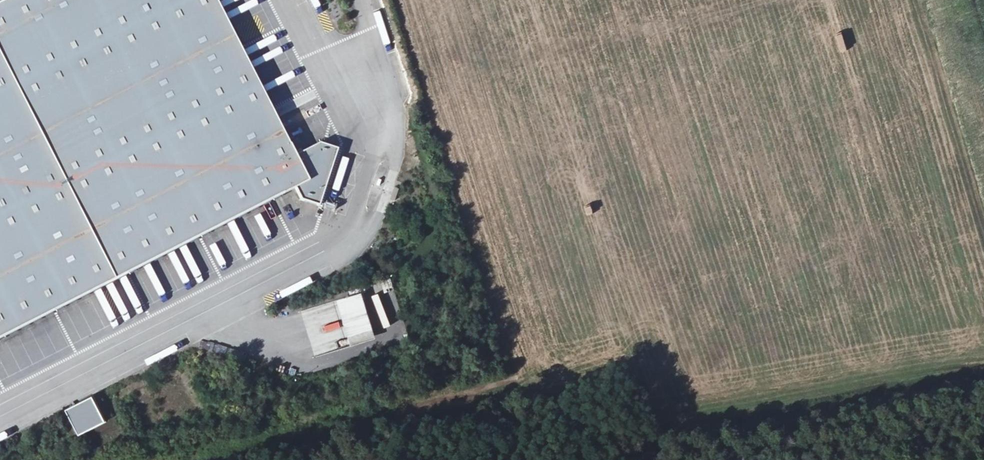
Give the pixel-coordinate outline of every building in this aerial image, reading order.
[(268,104),(215,0),(0,0),(0,340),(294,190),(300,202),(318,208),(338,151),(320,145),(295,157),(268,104)] [(333,192),(337,193),(341,174),(337,174),(333,192)] [(365,291),(366,294),(321,307),(329,332),(343,327),(349,348),(378,339),(374,326),(386,323),(387,328),(402,323),(400,316),(391,319),(381,286),(365,291)]
